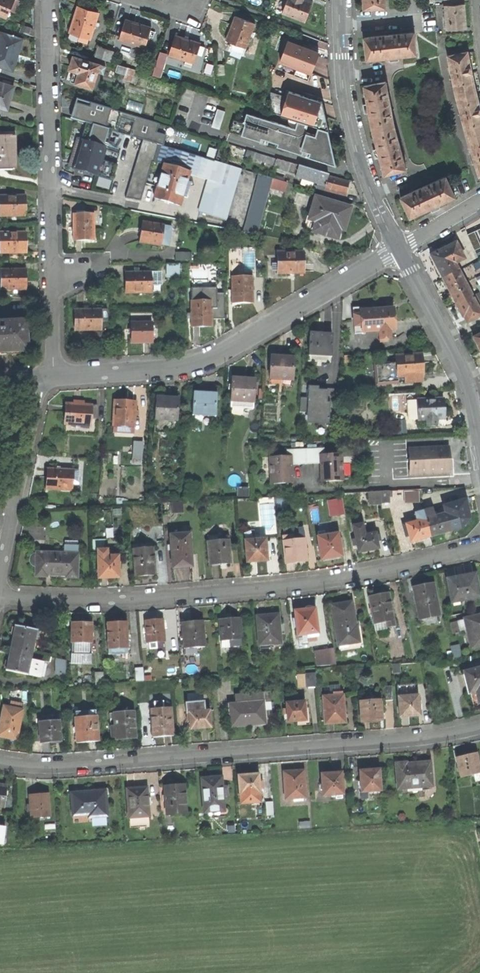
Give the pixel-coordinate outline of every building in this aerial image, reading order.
[(6,18),(14,0),(0,0),(0,15),(6,18)] [(305,22),(310,11),(313,3),(307,0),(289,0),(283,13),(305,22)] [(385,8),(385,0),(363,0),(363,9),(385,8)] [(446,29),(465,28),(464,17),(463,3),(460,3),(445,4),(446,29)] [(85,43),(86,38),(90,39),(98,14),(87,10),(78,7),(69,33),(77,35),(76,40),(85,43)] [(230,51),(243,55),(256,25),(235,17),(231,27),(226,41),(233,44),(230,51)] [(126,20),(120,40),(145,48),(151,28),(138,24),(126,20)] [(397,60),(397,57),(416,55),(414,33),(396,35),(396,31),(376,33),(376,36),(364,38),(366,60),(390,58),(390,60),(394,60),(397,60)] [(13,71),(16,58),(21,40),(0,33),(0,67),(13,71)] [(187,39),(176,36),(169,56),(194,64),(201,44),(187,39)] [(289,43),(281,63),(295,68),(294,72),(310,78),(315,65),(319,54),(289,43)] [(95,56),(103,59),(106,49),(98,47),(95,56)] [(103,59),(110,61),(113,52),(106,49),(103,59)] [(479,175),(479,112),(475,95),(473,88),(469,66),(466,53),(448,56),(456,96),(469,145),(479,175)] [(168,57),(160,55),(154,73),(162,76),(168,57)] [(71,82),(92,88),(97,72),(103,74),(105,67),(73,57),(70,66),(69,70),(74,71),(71,82)] [(115,71),(125,74),(127,68),(117,65),(115,71)] [(136,70),(127,68),(125,74),(124,78),(133,81),(136,70)] [(369,114),(372,131),(394,126),(386,81),(363,86),(367,105),(363,105),(364,111),(364,115),(369,114)] [(7,109),(9,99),(13,87),(0,83),(0,107),(7,109)] [(323,99),(288,90),(287,95),(274,92),(269,110),(316,123),(323,99)] [(218,110),(213,128),(221,131),(227,113),(218,110)] [(303,156),(304,152),(301,150),(306,134),(309,125),(298,122),(296,129),(289,127),(247,114),(244,122),(243,123),(246,124),(242,137),(262,143),(263,140),(271,142),(279,145),(277,148),(303,156)] [(230,133),(242,137),(246,124),(243,123),(244,122),(234,119),(230,133)] [(291,120),(289,127),(296,129),(298,122),(291,120)] [(67,168),(112,181),(116,165),(111,163),(119,133),(85,124),(81,138),(76,137),(71,154),(67,168)] [(384,175),(406,169),(394,126),(372,131),(377,149),(372,150),(374,154),(375,159),(379,158),(384,175)] [(337,166),(330,132),(319,128),(316,136),(306,134),(301,150),(304,152),(307,153),(310,154),(309,158),(337,166)] [(161,135),(159,145),(200,158),(203,148),(161,135)] [(13,170),(12,160),(12,151),(10,151),(10,140),(0,140),(0,170),(13,170)] [(226,220),(241,170),(200,158),(159,145),(151,171),(162,175),(155,199),(180,206),(185,191),(190,174),(209,180),(199,212),(226,220)] [(216,158),(218,149),(209,147),(208,157),(216,158)] [(325,189),(346,196),(348,189),(350,184),(329,177),(329,175),(317,171),(246,150),(245,156),(275,165),(273,170),(326,186),(325,189)] [(257,236),(273,179),(260,175),(244,232),(257,236)] [(439,205),(455,197),(446,176),(400,197),(409,219),(430,209),(432,213),(436,211),(440,209),(439,205)] [(277,179),(277,192),(287,191),(287,179),(277,179)] [(25,217),(25,206),(25,195),(0,196),(0,217),(25,217)] [(337,240),(340,230),(344,231),(348,218),(351,209),(316,197),(305,232),(313,234),(313,232),(337,240)] [(73,241),(94,241),(94,215),(73,215),(73,227),(73,241)] [(140,242),(162,246),(164,236),(166,226),(143,222),(141,236),(140,242)] [(164,236),(162,246),(170,247),(173,227),(166,226),(164,236)] [(26,254),(26,244),(26,233),(0,233),(0,254),(26,254)] [(436,268),(442,280),(458,272),(455,265),(464,260),(455,244),(451,247),(430,257),(436,268)] [(293,274),(303,274),(303,252),(277,253),(277,265),(272,265),(272,272),(278,271),(278,274),(293,274)] [(181,264),(167,264),(167,278),(181,278),(181,264)] [(26,270),(1,270),(1,291),(27,291),(26,279),(26,270)] [(125,294),(151,294),(151,272),(125,273),(125,281),(125,294)] [(243,303),(253,303),(252,277),(240,277),(240,272),(231,272),(232,304),(243,303)] [(446,288),(449,293),(465,285),(458,272),(442,280),(446,288)] [(455,306),(471,297),(465,285),(449,293),(452,299),(455,306)] [(202,328),(212,328),(211,301),(202,301),(201,296),(194,297),(194,302),(190,302),(191,328),(202,328)] [(471,297),(455,306),(459,313),(462,318),(463,318),(466,324),(479,317),(479,315),(471,297)] [(365,309),(353,309),(355,336),(362,335),(362,334),(379,333),(380,341),(391,340),(390,332),(395,331),(394,321),(394,310),(366,312),(365,309)] [(75,331),(101,331),(101,324),(106,324),(106,310),(85,310),(75,310),(75,331)] [(26,322),(0,323),(0,353),(12,353),(28,352),(26,322)] [(152,323),(131,324),(131,344),(141,343),(152,343),(152,323)] [(322,336),(310,335),(309,358),(331,359),(332,336),(322,336)] [(422,356),(396,358),(396,367),(390,367),(390,365),(375,366),(376,386),(398,385),(398,379),(404,378),(405,384),(417,383),(417,378),(424,377),(423,366),(422,356)] [(281,359),(271,358),(270,381),(292,382),(294,359),(281,359)] [(232,380),(231,403),(253,404),(255,381),(243,380),(232,380)] [(308,396),(302,396),(302,423),(330,422),(330,389),(319,389),(319,385),(308,385),(308,396)] [(193,395),(192,417),(215,418),(216,395),(202,395),(193,395)] [(166,400),(156,400),(154,422),(177,423),(179,401),(166,400)] [(436,428),(436,421),(444,421),(444,410),(444,400),(417,401),(417,422),(426,422),(425,428),(436,428)] [(124,402),(114,402),(113,428),(124,429),(124,433),(134,434),(136,403),(124,402)] [(64,426),(90,428),(92,407),(78,406),(66,406),(64,426)] [(142,444),(134,443),(133,459),(141,459),(142,444)] [(268,484),(291,483),(291,473),(290,465),(317,463),(318,471),(318,482),(342,481),(340,453),(322,454),(322,448),(284,450),(284,456),(267,457),(268,484)] [(409,476),(449,474),(449,460),(448,448),(408,450),(409,476)] [(45,491),(72,492),(73,471),(47,470),(46,480),(45,491)] [(404,490),(406,502),(421,501),(420,488),(404,490)] [(370,504),(391,502),(390,489),(368,491),(370,504)] [(276,531),(274,496),(260,497),(262,532),(276,531)] [(328,516),(337,515),(335,500),(326,502),(328,516)] [(441,533),(448,531),(444,513),(433,516),(432,509),(422,512),(429,536),(441,533)] [(418,540),(429,536),(422,512),(415,514),(418,522),(406,525),(410,542),(418,540)] [(366,552),(378,550),(375,534),(368,535),(365,524),(351,527),(356,554),(366,552)] [(189,533),(169,535),(169,544),(169,545),(169,552),(170,552),(171,569),(182,568),(192,568),(189,533)] [(270,551),(269,543),(265,544),(265,540),(254,540),(254,535),(245,536),(246,562),(256,562),(266,562),(265,552),(270,551)] [(337,535),(317,537),(321,560),(330,558),(340,557),(337,535)] [(306,562),(304,540),(293,541),(293,536),(282,537),(285,565),(297,563),(306,562)] [(228,537),(218,538),(218,541),(207,542),(209,566),(221,565),(230,564),(228,537)] [(118,560),(116,556),(106,557),(106,541),(91,541),(92,558),(97,557),(97,578),(107,578),(118,578),(118,560)] [(155,575),(153,548),(144,548),(144,545),(132,546),(135,577),(145,576),(155,575)] [(76,578),(76,546),(64,546),(64,554),(35,553),(35,554),(32,554),(28,558),(28,562),(32,567),(35,568),(35,577),(45,577),(46,575),(56,575),(65,576),(65,578),(76,578)] [(457,578),(447,580),(450,603),(479,598),(474,575),(464,577),(463,575),(460,576),(457,577),(457,578)] [(421,586),(412,588),(418,620),(438,616),(432,584),(421,586)] [(387,628),(394,627),(388,593),(378,595),(368,597),(373,625),(385,622),(387,628)] [(339,605),(331,606),(336,646),(358,642),(356,627),(354,628),(350,603),(339,605)] [(304,611),(294,611),(297,636),(306,634),(307,638),(318,637),(315,610),(310,607),(307,607),(306,607),(304,611)] [(268,616),(256,617),(258,646),(280,644),(278,615),(268,616)] [(479,646),(479,615),(464,619),(471,649),(479,646)] [(230,619),(219,619),(220,644),(240,643),(239,618),(230,619)] [(145,643),(164,641),(162,619),(152,620),(144,621),(145,643)] [(454,631),(465,629),(463,619),(452,621),(454,631)] [(191,622),(182,623),(182,633),(181,633),(181,640),(183,640),(184,654),(196,653),(196,647),(203,647),(202,632),(200,632),(199,621),(191,622)] [(106,623),(107,654),(127,653),(126,622),(115,622),(106,623)] [(81,623),(71,623),(71,643),(84,643),(84,648),(90,648),(90,624),(81,623)] [(9,641),(8,648),(30,652),(35,630),(13,625),(9,641)] [(3,667),(37,675),(40,662),(28,659),(30,652),(8,648),(6,657),(3,667)] [(332,649),(314,651),(315,666),(335,665),(332,649)] [(65,658),(55,658),(55,675),(65,675),(65,658)] [(142,667),(133,668),(134,681),(143,681),(142,667)] [(464,671),(469,691),(475,690),(478,702),(479,701),(479,668),(464,671)] [(315,672),(304,672),(305,686),(316,686),(315,672)] [(102,673),(94,673),(94,684),(103,684),(102,673)] [(414,684),(397,686),(399,716),(409,715),(419,715),(417,695),(411,696),(411,693),(414,693),(414,684)] [(342,695),(323,696),(324,723),(335,723),(344,722),(342,695)] [(204,711),(204,700),(184,701),(185,713),(189,713),(190,728),(199,728),(210,727),(208,710),(204,711)] [(306,720),(304,701),(286,703),(287,721),(297,721),(306,720)] [(380,720),(379,701),(360,702),(362,721),(371,720),(380,720)] [(172,735),(171,707),(163,708),(162,702),(153,702),(154,709),(151,709),(153,736),(164,736),(172,735)] [(265,723),(263,702),(229,704),(231,726),(241,725),(265,723)] [(16,740),(22,710),(3,706),(0,718),(0,737),(16,740)] [(87,742),(97,741),(96,716),(95,716),(95,711),(78,712),(78,717),(74,718),(76,743),(87,742)] [(135,738),(133,711),(114,713),(115,739),(126,739),(135,738)] [(48,743),(60,742),(59,720),(57,720),(57,717),(40,718),(40,721),(38,721),(40,743),(48,743)] [(457,757),(461,776),(473,773),(475,781),(479,779),(479,765),(478,765),(475,753),(467,755),(457,757)] [(401,763),(396,763),(397,788),(401,788),(401,794),(422,793),(422,787),(432,786),(430,762),(407,763),(406,762),(401,763)] [(282,772),(284,798),(305,797),(303,770),(294,771),(282,772)] [(369,770),(359,771),(360,791),(379,790),(378,770),(369,770)] [(330,773),(321,774),(322,795),(342,794),(341,773),(330,773)] [(248,774),(239,775),(240,803),(260,802),(258,774),(248,774)] [(212,777),(201,778),(203,812),(214,812),(214,809),(223,808),(221,776),(212,777)] [(164,785),(166,814),(186,813),(183,784),(173,784),(164,785)] [(135,788),(126,789),(128,816),(128,824),(134,824),(134,826),(145,826),(145,816),(148,815),(146,787),(135,788)] [(95,791),(71,793),(72,815),(87,814),(87,817),(106,815),(105,791),(95,791)] [(29,796),(30,817),(49,816),(48,795),(39,796),(29,796)]
